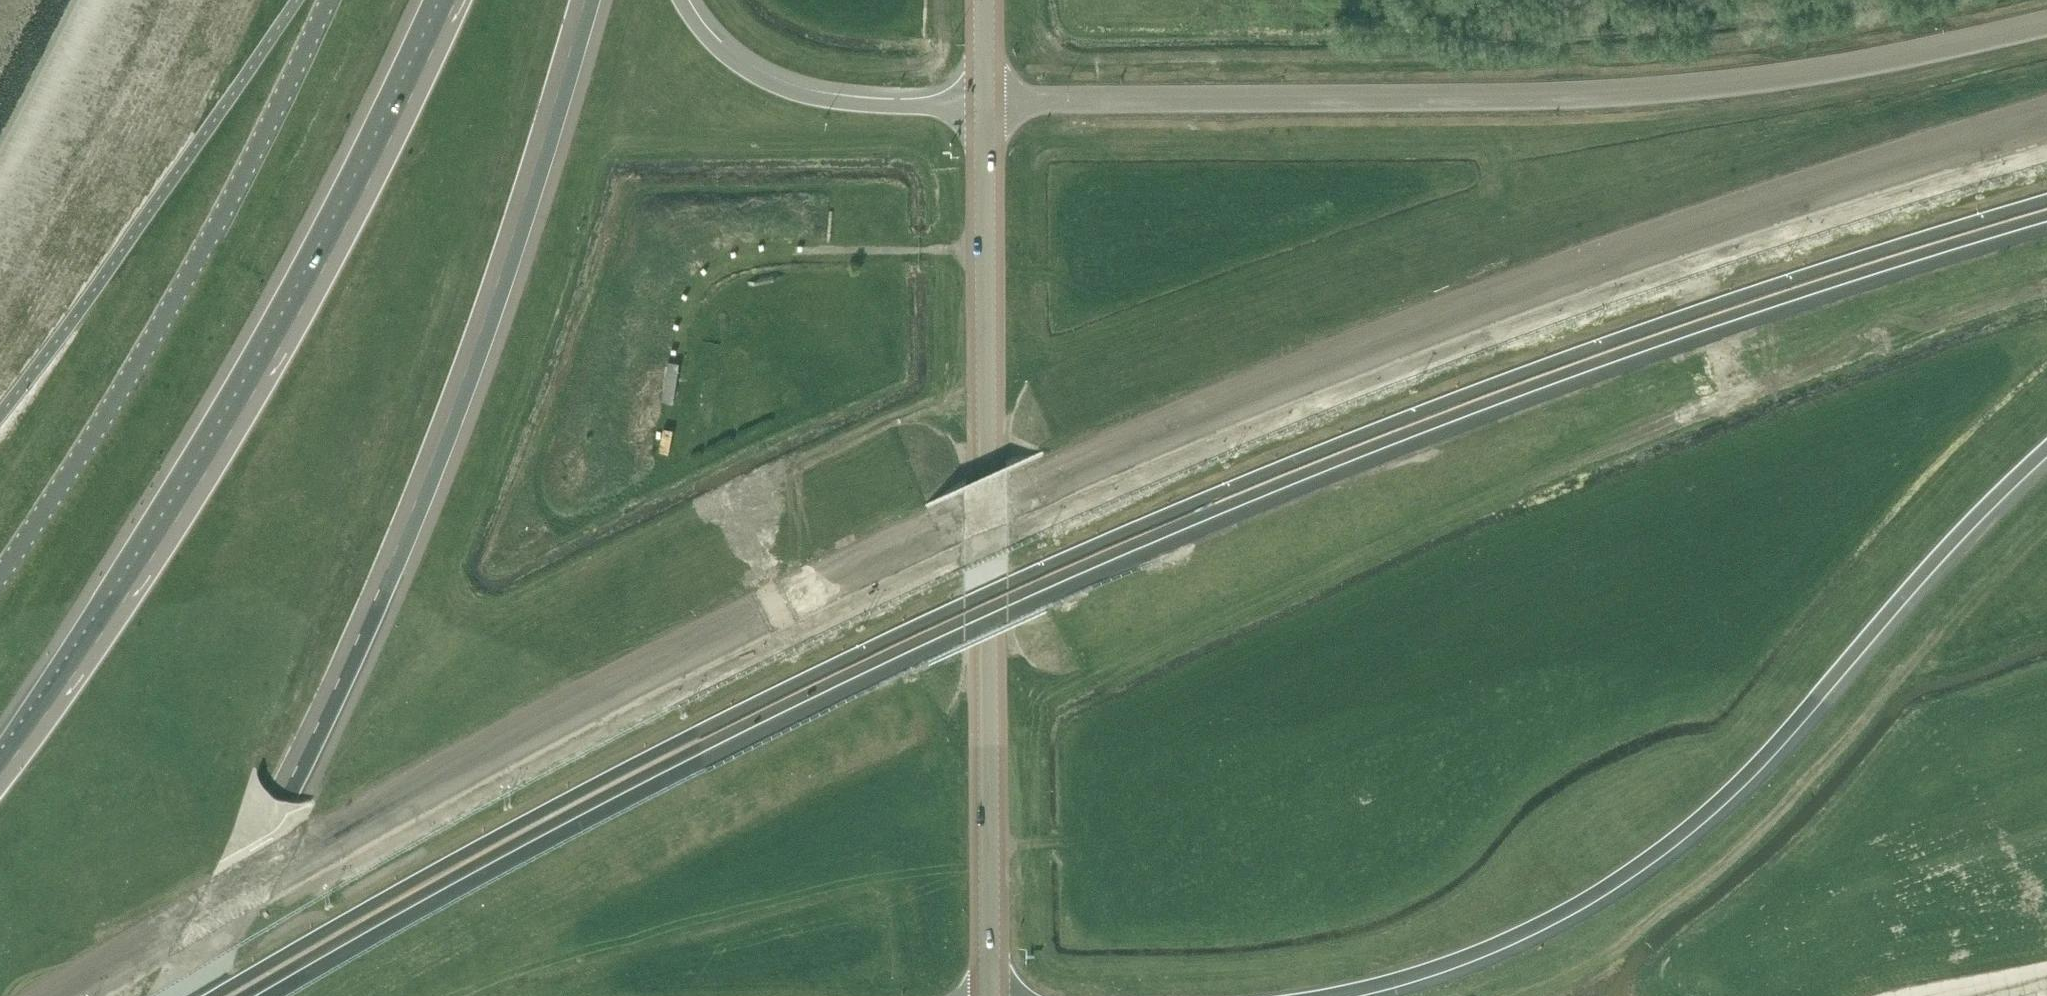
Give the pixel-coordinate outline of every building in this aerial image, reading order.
[(676,392),(682,352),(672,351),(665,391),(676,392)]
